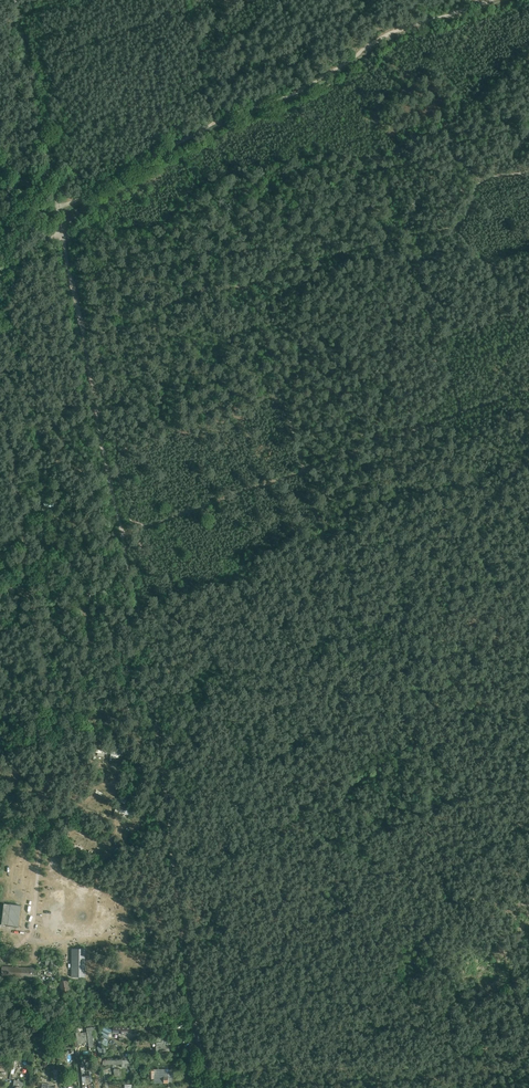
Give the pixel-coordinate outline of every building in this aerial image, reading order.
[(119,798),(118,798),(117,802),(125,804),(127,798),(123,797),(120,795),(119,798)] [(21,906),(4,904),(1,925),(18,927),(21,906)] [(86,949),(72,949),(72,977),(85,977),(86,949)] [(46,961),(46,969),(58,968),(58,960),(46,961)] [(8,977),(34,979),(35,968),(19,967),(19,966),(15,966),(15,967),(8,966),(8,965),(3,965),(3,966),(2,966),(1,981),(8,982),(8,977)] [(69,980),(60,981),(62,993),(71,992),(69,980)] [(106,1026),(101,1033),(108,1037),(113,1028),(107,1025),(107,1026),(106,1026)] [(89,1048),(94,1047),(94,1045),(93,1045),(93,1039),(94,1038),(92,1030),(95,1030),(94,1026),(87,1027),(87,1032),(89,1042),(89,1048)] [(121,1035),(131,1035),(131,1026),(113,1026),(113,1030),(114,1030),(113,1033),(121,1033),(121,1035)] [(78,1044),(89,1042),(87,1032),(81,1033),(80,1032),(76,1032),(77,1041),(75,1041),(75,1047),(79,1047),(78,1044)] [(177,1043),(177,1039),(156,1040),(156,1046),(156,1047),(156,1051),(170,1051),(170,1045),(171,1045),(171,1043),(177,1043)] [(172,1083),(172,1076),(174,1076),(174,1072),(172,1072),(172,1070),(168,1070),(168,1069),(154,1069),(154,1071),(145,1071),(146,1079),(154,1079),(154,1084),(172,1083)] [(82,1076),(83,1084),(84,1084),(84,1083),(86,1083),(85,1082),(93,1081),(92,1075),(91,1075),(91,1074),(92,1073),(91,1070),(89,1070),(89,1074),(90,1074),(90,1075),(82,1076)] [(15,1087),(24,1087),(25,1082),(24,1082),(24,1079),(18,1078),(17,1080),(14,1080),(13,1086),(16,1086),(15,1087)]
